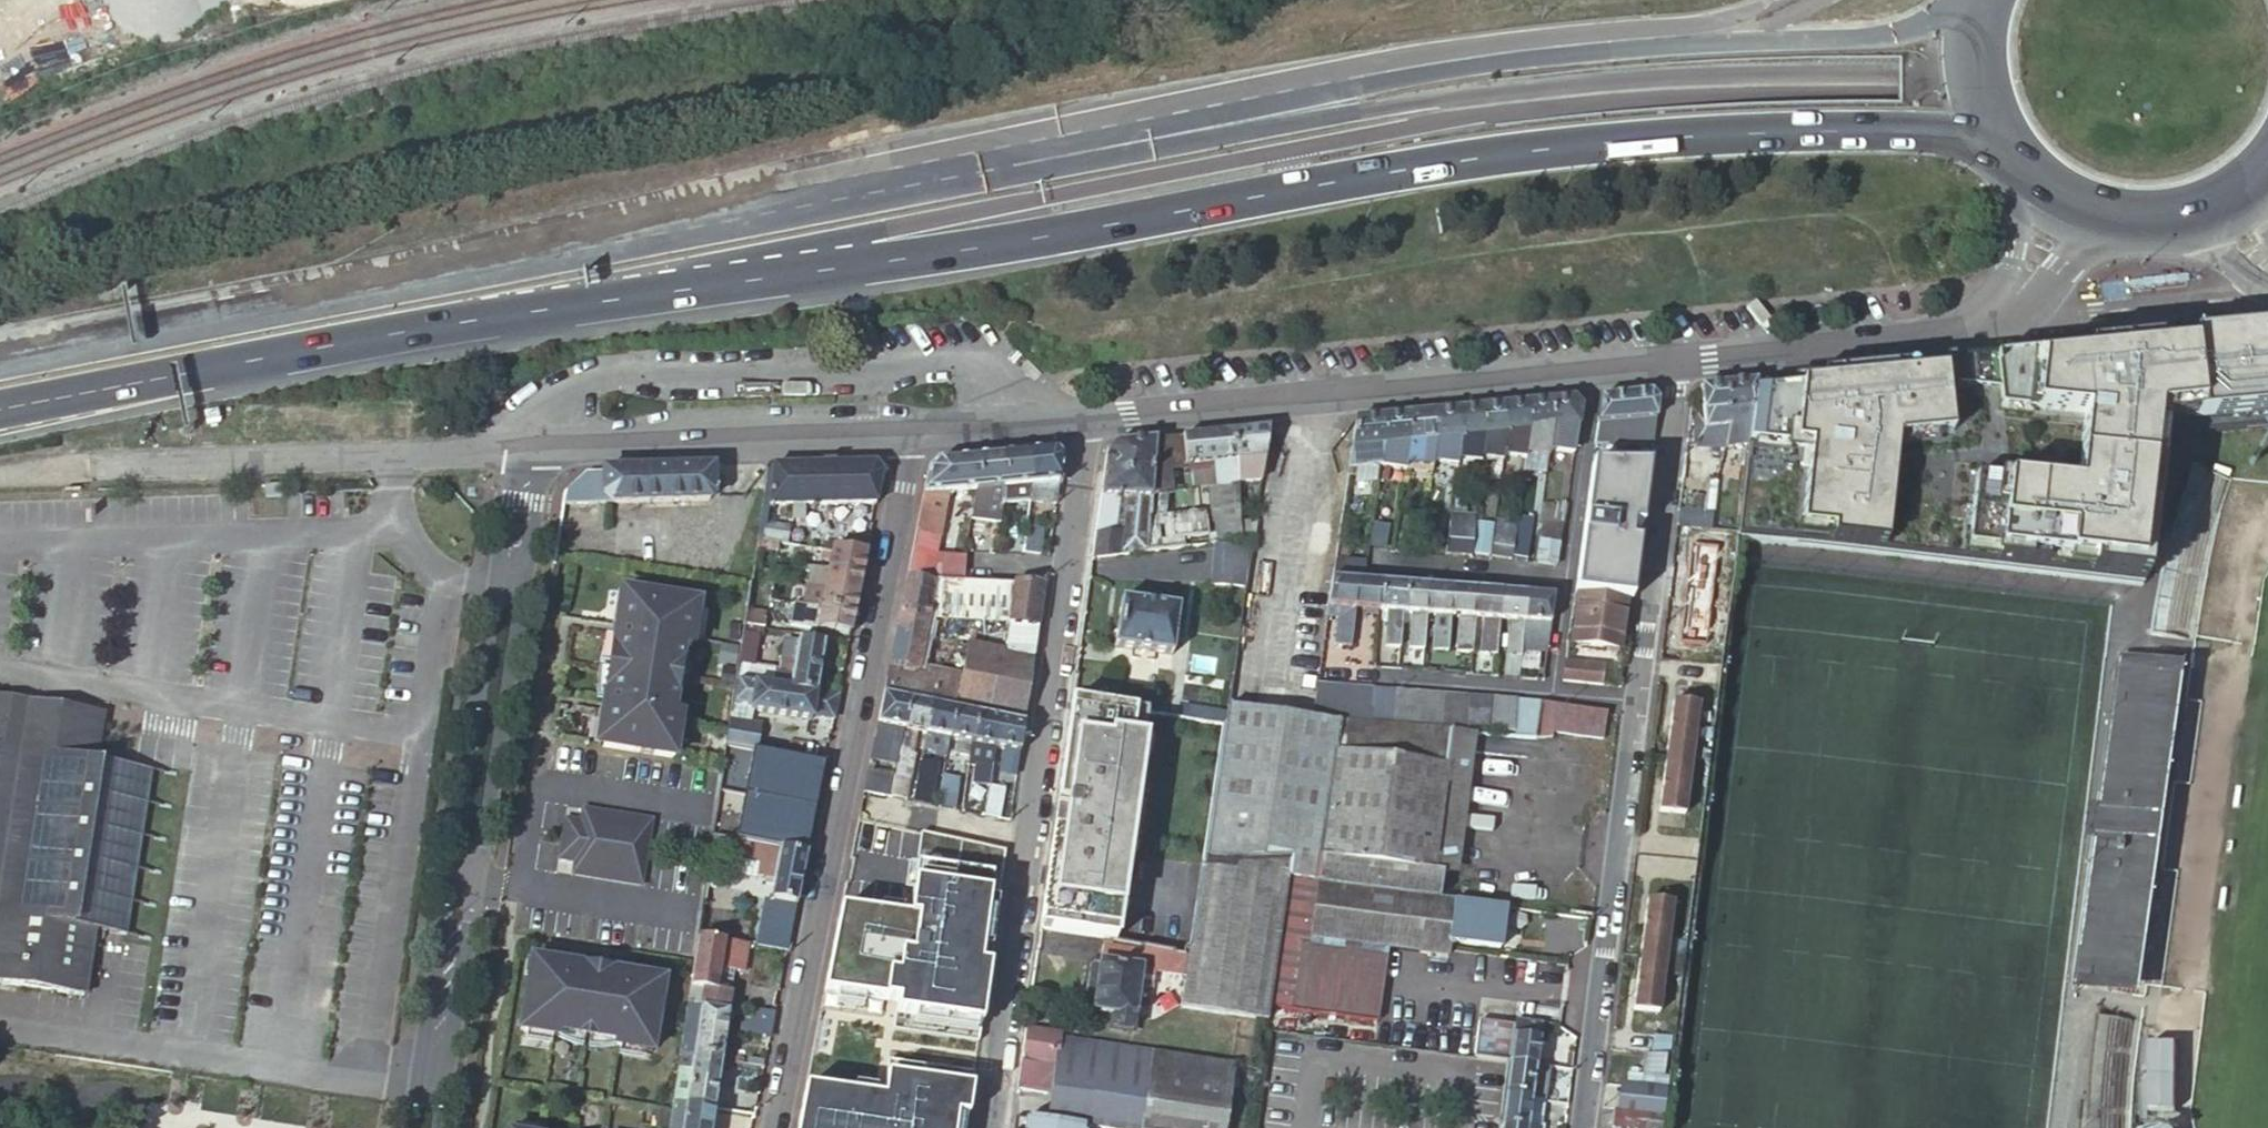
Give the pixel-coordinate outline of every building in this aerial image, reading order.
[(2267,417),(2267,334),(1951,364),(1926,559),(2139,585),(2157,437),(2158,427),(2267,417)] [(1735,536),(1926,559),(1951,364),(1754,383),(1747,443),(1735,536)] [(1754,383),(1726,386),(1729,429),(1729,437),(1727,447),(1747,443),(1754,383)] [(1702,388),(1701,390),(1703,414),(1705,431),(1729,429),(1726,386),(1702,388)] [(1607,447),(1651,446),(1657,403),(1651,393),(1601,398),(1592,464),(1605,465),(1607,447)] [(1580,409),(1573,401),(1554,402),(1554,430),(1554,439),(1577,440),(1580,409)] [(1554,430),(1554,402),(1528,405),(1530,432),(1554,430)] [(1528,405),(1504,407),(1505,435),(1530,432),(1528,405)] [(1504,407),(1482,410),(1483,437),(1505,435),(1504,407)] [(1482,410),(1458,412),(1459,439),(1483,437),(1482,410)] [(1458,412),(1436,414),(1437,441),(1459,439),(1458,412)] [(1436,414),(1410,417),(1410,443),(1437,441),(1436,414)] [(1705,431),(1703,414),(1696,415),(1694,448),(1727,447),(1729,437),(1729,429),(1705,431)] [(1410,417),(1385,419),(1385,446),(1389,445),(1410,443),(1410,417)] [(1385,419),(1357,422),(1353,449),(1385,446),(1385,419)] [(1552,452),(1554,439),(1554,430),(1530,432),(1527,455),(1550,458),(1552,452)] [(1265,459),(1269,431),(1231,435),(1234,473),(1251,471),(1250,460),(1265,459)] [(1530,432),(1505,435),(1502,457),(1526,460),(1527,455),(1530,432)] [(1234,473),(1231,435),(1183,439),(1186,466),(1216,464),(1218,486),(1210,487),(1214,527),(1217,527),(1218,544),(1240,541),(1239,525),(1237,500),(1235,485),(1234,473)] [(1505,435),(1483,437),(1482,462),(1501,465),(1502,457),(1505,435)] [(1483,437),(1459,439),(1456,461),(1482,464),(1482,462),(1483,437)] [(1183,439),(1156,442),(1155,466),(1170,465),(1169,479),(1187,477),(1186,466),(1183,439)] [(1459,439),(1437,441),(1437,450),(1436,456),(1435,463),(1455,466),(1456,461),(1459,439)] [(1575,455),(1577,440),(1554,439),(1552,452),(1575,455)] [(1437,441),(1410,443),(1410,454),(1410,458),(1409,466),(1434,469),(1435,463),(1436,456),(1437,450),(1437,441)] [(1108,453),(1092,559),(1118,556),(1149,552),(1149,545),(1155,466),(1156,442),(1116,446),(1108,453)] [(1383,460),(1382,469),(1408,472),(1409,466),(1410,458),(1410,454),(1410,443),(1389,445),(1388,460),(1383,460)] [(1385,446),(1353,449),(1349,476),(1368,475),(1368,469),(1382,469),(1383,460),(1385,446)] [(1033,486),(1059,483),(1061,483),(1064,460),(1056,452),(1029,454),(1033,486)] [(1004,489),(1033,486),(1029,454),(1001,457),(1004,489)] [(972,460),(976,490),(973,505),(972,515),(971,521),(987,523),(993,489),(1004,489),(1001,457),(972,460)] [(1261,483),(1265,459),(1250,460),(1251,471),(1234,473),(1235,485),(1261,483)] [(907,579),(929,584),(948,493),(976,490),(972,460),(939,463),(929,472),(907,579)] [(1575,593),(1631,604),(1639,545),(1631,544),(1633,528),(1641,529),(1649,466),(1605,465),(1592,464),(1575,593)] [(1155,466),(1149,545),(1209,537),(1206,513),(1166,518),(1169,479),(1170,465),(1155,466)] [(875,466),(773,469),(768,511),(817,510),(818,523),(825,523),(825,510),(876,508),(883,475),(875,466)] [(2226,481),(2192,468),(2184,486),(2181,494),(2178,505),(2174,518),(2169,536),(2163,559),(2160,572),(2157,587),(2154,606),(2149,635),(2193,641),(2195,627),(2197,612),(2199,601),(2201,587),(2203,575),(2206,561),(2210,547),(2213,532),(2215,523),(2217,517),(2218,514),(2216,513),(2220,498),(2226,481)] [(603,473),(604,492),(604,498),(613,507),(708,505),(714,499),(713,484),(713,470),(603,473)] [(1056,505),(1059,483),(1033,486),(1030,504),(1056,505)] [(1237,500),(1259,497),(1261,483),(1235,485),(1237,500)] [(1030,504),(1033,486),(1004,489),(1002,506),(1002,507),(1030,504)] [(281,489),(265,489),(265,501),(282,501),(281,489)] [(993,489),(987,523),(999,525),(1002,507),(1002,506),(1004,489),(993,489)] [(427,498),(422,490),(417,494),(422,502),(427,498)] [(1697,496),(1695,514),(1712,516),(1714,499),(1702,497),(1697,496)] [(1450,515),(1444,556),(1471,559),(1475,518),(1450,515)] [(1240,541),(1253,540),(1255,524),(1239,525),(1240,541)] [(1542,524),(1537,564),(1557,567),(1562,526),(1542,524)] [(1491,560),(1495,527),(1475,525),(1471,558),(1491,560)] [(790,529),(760,527),(758,544),(779,546),(787,546),(790,529)] [(1026,527),(1022,554),(1041,554),(1045,527),(1026,527)] [(1518,527),(1513,558),(1527,560),(1531,529),(1518,527)] [(454,539),(449,542),(454,550),(459,547),(454,539)] [(758,544),(756,554),(777,556),(779,546),(758,544)] [(1118,556),(1121,576),(1208,565),(1205,546),(1149,552),(1118,556)] [(1244,587),(1248,549),(1215,546),(1212,585),(1244,587)] [(861,578),(866,557),(835,551),(830,571),(861,578)] [(1092,559),(1089,580),(1121,576),(1118,556),(1092,559)] [(857,598),(861,578),(830,571),(826,592),(857,598)] [(934,584),(929,584),(907,579),(883,696),(909,702),(932,707),(954,712),(977,717),(1000,721),(1024,726),(1035,655),(1003,650),(968,644),(962,674),(922,667),(933,610),(939,582),(935,582),(934,584)] [(1334,580),(1328,619),(1338,620),(1353,621),(1354,611),(1356,583),(1345,582),(1342,582),(1334,580)] [(1013,583),(939,582),(933,610),(1007,621),(1013,583)] [(1044,586),(1017,582),(1015,582),(1015,583),(1013,583),(1007,621),(1003,650),(1035,655),(1044,586)] [(1364,583),(1356,583),(1354,611),(1378,613),(1381,584),(1364,583)] [(1381,584),(1378,613),(1387,614),(1402,615),(1404,586),(1381,584)] [(1404,586),(1402,615),(1412,616),(1426,617),(1428,588),(1404,586)] [(1428,588),(1426,617),(1435,617),(1449,618),(1451,590),(1428,588)] [(1451,590),(1449,618),(1459,619),(1473,620),(1476,591),(1451,590)] [(1476,591),(1473,620),(1484,621),(1499,622),(1500,593),(1476,591)] [(826,592),(822,612),(854,618),(857,598),(826,592)] [(1523,624),(1525,595),(1500,593),(1499,622),(1509,623),(1523,624)] [(697,605),(627,594),(622,628),(616,627),(602,714),(608,715),(603,748),(673,760),(680,717),(672,716),(683,647),(691,648),(697,605)] [(1549,626),(1552,604),(1552,597),(1525,595),(1523,624),(1549,626)] [(1619,651),(1625,603),(1579,597),(1574,644),(1619,651)] [(1172,657),(1179,610),(1122,602),(1116,648),(1172,657)] [(822,612),(818,633),(850,638),(854,618),(822,612)] [(762,616),(747,613),(744,629),(757,631),(763,632),(765,619),(762,616)] [(1397,650),(1402,615),(1387,614),(1383,649),(1397,650)] [(1422,651),(1426,617),(1412,616),(1408,651),(1422,651)] [(1445,653),(1449,618),(1435,617),(1431,652),(1445,653)] [(1473,620),(1459,619),(1455,654),(1469,655),(1473,620)] [(1335,647),(1350,648),(1353,621),(1338,620),(1335,647)] [(1494,657),(1499,622),(1484,621),(1480,656),(1494,657)] [(1523,624),(1509,623),(1505,658),(1519,659),(1520,651),(1523,624)] [(1549,626),(1523,624),(1520,651),(1547,653),(1549,626)] [(763,639),(764,632),(763,632),(757,631),(756,638),(763,639)] [(772,692),(816,697),(824,648),(799,644),(799,646),(784,644),(781,664),(795,666),(794,676),(775,673),(772,692)] [(1517,678),(1519,659),(1505,658),(1502,677),(1517,678)] [(2191,668),(2122,658),(2075,987),(2143,996),(2191,668)] [(1563,682),(1595,686),(1598,664),(1566,660),(1563,682)] [(1318,685),(1313,720),(1339,722),(1345,687),(1318,685)] [(1369,689),(1345,687),(1339,722),(1363,724),(1369,689)] [(735,688),(732,711),(750,713),(750,715),(813,723),(813,720),(833,722),(837,700),(816,697),(772,692),(735,688)] [(1393,692),(1369,689),(1363,724),(1387,726),(1393,692)] [(1387,726),(1410,728),(1416,694),(1393,692),(1387,726)] [(1410,728),(1435,730),(1439,696),(1416,694),(1410,728)] [(909,702),(883,696),(877,724),(903,730),(909,702)] [(1449,731),(1459,732),(1463,698),(1439,696),(1435,730),(1449,731)] [(1459,732),(1478,734),(1483,734),(1488,700),(1463,698),(1459,732)] [(1488,700),(1483,734),(1507,736),(1513,702),(1488,700)] [(932,707),(909,702),(903,730),(918,733),(926,735),(932,707)] [(1149,716),(1072,703),(1039,930),(1116,941),(1149,716)] [(1603,743),(1607,716),(1595,712),(1540,704),(1535,741),(1553,740),(1554,736),(1603,743)] [(1697,707),(1671,704),(1664,759),(1689,762),(1697,707)] [(22,992),(85,1001),(95,935),(128,940),(139,872),(153,774),(130,770),(87,764),(94,720),(28,710),(0,705),(0,988),(22,992)] [(949,739),(954,712),(932,707),(926,735),(936,737),(934,746),(947,749),(949,739)] [(1182,721),(1213,726),(1214,714),(1184,711),(1182,721)] [(1228,711),(1225,728),(1212,815),(1224,817),(1222,835),(1297,829),(1313,720),(1228,711)] [(971,744),(977,717),(954,712),(949,739),(957,741),(954,757),(969,760),(971,744)] [(995,750),(1000,721),(977,717),(971,744),(982,746),(979,759),(985,760),(984,766),(992,767),(995,750)] [(1293,861),(1291,881),(1318,884),(1336,754),(1444,767),(1449,731),(1435,730),(1410,728),(1387,726),(1363,724),(1339,722),(1313,720),(1297,829),(1292,861),(1293,861)] [(1020,755),(1024,726),(1000,721),(995,750),(1002,751),(1020,755)] [(726,749),(753,754),(755,755),(760,729),(730,724),(726,749)] [(908,777),(918,733),(903,730),(900,743),(894,774),(908,777)] [(1441,874),(1440,876),(1459,879),(1478,734),(1459,732),(1449,731),(1444,767),(1431,872),(1441,874)] [(936,737),(926,735),(922,750),(946,755),(947,749),(934,746),(936,737)] [(1002,751),(995,750),(992,767),(990,777),(1016,781),(1017,775),(998,772),(1002,751)] [(1017,775),(1020,755),(1002,751),(998,772),(1017,775)] [(753,754),(746,799),(786,806),(815,812),(824,767),(755,755),(753,754)] [(1438,900),(1440,876),(1441,874),(1431,872),(1444,767),(1336,754),(1318,884),(1438,900)] [(985,760),(979,759),(973,787),(988,790),(990,777),(992,767),(984,766),(985,760)] [(1689,762),(1664,759),(1657,814),(1682,818),(1689,762)] [(920,761),(911,802),(928,806),(937,765),(920,761)] [(894,775),(869,770),(865,792),(889,798),(894,775)] [(894,774),(889,798),(904,801),(908,777),(894,774)] [(958,780),(942,777),(936,807),(953,811),(958,780)] [(973,787),(969,814),(983,817),(988,790),(973,787)] [(988,790),(983,817),(999,820),(1004,793),(988,790)] [(786,806),(746,799),(739,844),(743,845),(806,857),(812,829),(815,812),(786,806)] [(580,823),(564,820),(558,860),(573,863),(571,876),(641,887),(652,821),(582,810),(580,823)] [(1204,867),(1292,861),(1297,829),(1222,835),(1224,817),(1212,815),(1204,867)] [(909,921),(841,910),(824,995),(890,1005),(897,1006),(894,1032),(979,1044),(991,960),(1006,854),(922,835),(909,921)] [(732,862),(736,843),(712,839),(709,858),(705,889),(715,890),(720,859),(732,862)] [(796,908),(806,857),(739,844),(736,843),(732,862),(758,866),(756,878),(765,880),(764,886),(772,888),(770,903),(796,908)] [(1202,868),(1190,952),(1189,956),(1192,957),(1189,978),(1184,1010),(1267,1022),(1292,861),(1204,867),(1202,868)] [(1505,909),(1438,900),(1318,884),(1310,939),(1448,958),(1451,944),(1499,950),(1505,909)] [(715,890),(705,889),(702,909),(743,915),(746,895),(715,890)] [(1645,902),(1638,957),(1664,960),(1671,905),(1645,902)] [(748,948),(698,939),(689,995),(687,1008),(726,1015),(729,995),(716,993),(720,971),(743,975),(748,948)] [(1192,957),(1189,956),(1104,940),(1100,964),(1094,963),(1090,965),(1084,1004),(1087,1009),(1093,1009),(1093,1012),(1114,1015),(1113,1028),(1133,1031),(1140,987),(1152,989),(1155,971),(1189,978),(1192,957)] [(1379,1024),(1388,957),(1298,944),(1288,1011),(1379,1024)] [(1664,960),(1638,957),(1631,1012),(1656,1015),(1664,960)] [(559,972),(529,968),(519,1033),(558,1039),(558,1035),(613,1043),(612,1047),(650,1053),(660,988),(632,984),(633,977),(560,965),(559,972)] [(721,1064),(729,1015),(726,1015),(687,1008),(679,1057),(721,1064)] [(753,1010),(751,1019),(772,1023),(774,1014),(753,1010)] [(2096,1013),(2094,1027),(2092,1042),(2088,1091),(2087,1124),(2087,1127),(2130,1127),(2131,1099),(2132,1077),(2134,1051),(2136,1039),(2140,1019),(2096,1013)] [(769,1038),(772,1025),(742,1019),(740,1033),(769,1038)] [(1514,1027),(1509,1064),(1536,1068),(1540,1036),(1541,1030),(1542,1024),(1515,1021),(1514,1027)] [(1473,1059),(1500,1063),(1509,1064),(1514,1027),(1479,1022),(1473,1059)] [(1024,1030),(1015,1092),(1033,1095),(1038,1065),(1052,1067),(1056,1068),(1047,1125),(1071,1127),(1166,1127),(1177,1059),(1065,1043),(1066,1038),(1066,1037),(1024,1030)] [(2151,1115),(2181,1116),(2184,1049),(2154,1047),(2151,1115)] [(1662,1058),(1646,1056),(1643,1078),(1659,1080),(1662,1058)] [(721,1064),(679,1057),(672,1103),(713,1111),(721,1064)] [(1177,1059),(1166,1127),(1228,1127),(1238,1068),(1177,1059)] [(889,1062),(884,1101),(805,1090),(797,1127),(967,1127),(970,1110),(975,1075),(889,1062)] [(1536,1068),(1509,1064),(1504,1099),(1531,1103),(1536,1068)] [(1038,1065),(1033,1095),(1047,1097),(1052,1067),(1038,1065)] [(1544,1104),(1548,1070),(1536,1068),(1531,1103),(1541,1104),(1544,1104)] [(1659,1114),(1662,1097),(1618,1091),(1616,1109),(1659,1114)] [(1504,1099),(1500,1127),(1528,1127),(1528,1125),(1529,1119),(1531,1103),(1504,1099)] [(713,1111),(672,1103),(668,1127),(710,1127),(713,1111)] [(1541,1104),(1531,1103),(1529,1119),(1539,1121),(1541,1104)] [(1659,1120),(1615,1115),(1613,1127),(1658,1127),(1659,1120)] [(1047,1125),(1011,1119),(1010,1127),(1071,1127),(1047,1125)]
